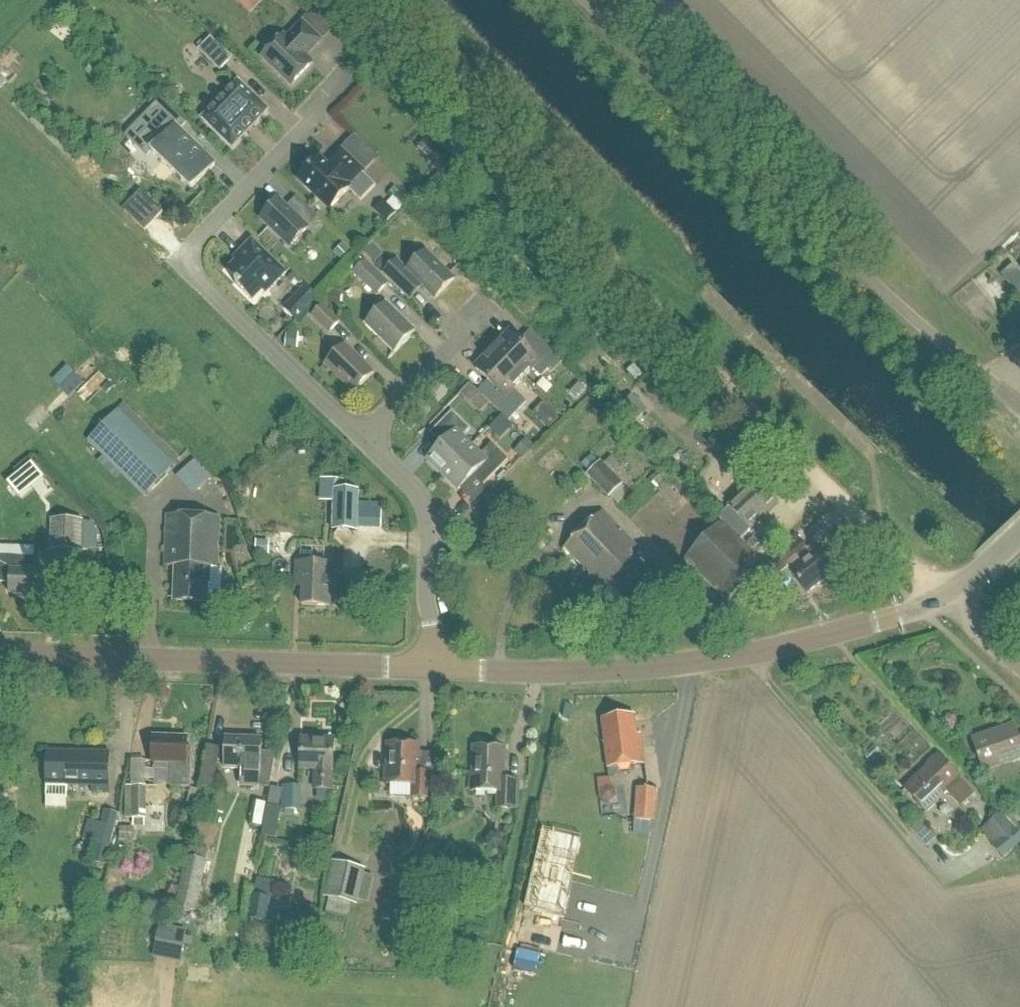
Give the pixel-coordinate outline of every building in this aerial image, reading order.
[(307,20),(324,39),(337,28),(320,9),(307,20)] [(319,41),(301,24),(285,40),(282,37),(262,58),(290,86),(311,65),(303,57),(319,41)] [(222,70),(235,58),(214,38),(202,51),(222,70)] [(266,112),(237,84),(202,120),(231,148),(266,112)] [(184,125),(173,114),(167,120),(174,127),(150,152),(190,191),(215,165),(179,131),(184,125)] [(361,173),(341,153),(327,168),(318,160),(299,180),(330,210),(348,191),(360,202),(375,187),(361,173)] [(400,196),(390,202),(398,216),(409,210),(400,196)] [(279,201),(260,221),(289,249),(308,228),(279,201)] [(223,230),(223,244),(246,244),(246,230),(223,230)] [(235,286),(253,303),(262,293),(265,295),(286,274),(251,241),(234,259),(237,262),(227,272),(238,283),(235,286)] [(454,280),(426,252),(403,275),(393,265),(384,275),(401,291),(413,279),(435,300),(454,280)] [(389,284),(366,261),(353,274),(375,297),(389,284)] [(280,306),(305,283),(293,270),(268,294),(280,306)] [(342,321),(324,304),(312,317),(329,334),(342,321)] [(414,332),(385,304),(366,325),(394,352),(414,332)] [(510,333),(492,351),(522,380),(533,369),(541,377),(548,370),(552,374),(562,363),(537,339),(527,349),(510,333)] [(374,374),(345,346),(325,366),(354,394),(374,374)] [(522,380),(492,351),(475,369),(492,385),(482,396),(509,421),(526,403),(512,390),(522,380)] [(85,384),(75,374),(61,389),(71,399),(85,384)] [(87,401),(110,382),(104,374),(80,392),(87,401)] [(603,378),(592,386),(599,396),(610,388),(603,378)] [(181,461),(124,404),(87,442),(144,499),(181,461)] [(443,475),(471,447),(462,438),(470,430),(452,412),(430,434),(442,445),(427,460),(443,475)] [(551,412),(541,422),(549,430),(559,420),(551,412)] [(480,455),(471,447),(443,475),(459,491),(473,476),(483,486),(508,460),(491,444),(480,455)] [(624,485),(600,462),(586,477),(609,500),(624,485)] [(729,509),(751,532),(767,516),(765,514),(778,502),(759,481),(729,509)] [(359,503),(359,493),(335,492),(334,530),(358,531),(358,527),(382,528),(383,504),(359,503)] [(638,547),(602,511),(562,551),(622,612),(655,580),(630,555),(638,547)] [(221,520),(168,517),(166,567),(177,568),(176,602),(206,603),(207,586),(211,586),(212,570),(219,570),(221,520)] [(83,521),(51,520),(49,552),(82,553),(83,521)] [(764,566),(720,522),(684,558),(729,602),(764,566)] [(256,544),(256,557),(268,557),(268,544),(256,544)] [(836,572),(815,545),(806,552),(810,557),(791,571),(808,593),(836,572)] [(798,558),(788,547),(769,563),(780,575),(798,558)] [(35,555),(35,560),(0,559),(0,583),(11,583),(10,595),(49,596),(49,572),(49,556),(35,555)] [(333,566),(297,565),(296,588),(304,590),(303,607),(331,608),(333,566)] [(637,735),(635,716),(603,720),(609,768),(645,763),(641,734),(637,735)] [(1013,724),(972,739),(984,773),(1019,761),(1019,736),(1018,737),(1013,724)] [(186,739),(153,738),(152,764),(171,765),(171,787),(190,788),(191,749),(185,749),(186,739)] [(262,742),(226,741),(225,771),(241,771),(240,788),(269,789),(277,754),(262,753),(262,742)] [(335,744),(303,743),(302,769),(316,770),(315,791),(333,792),(335,744)] [(419,747),(388,746),(386,784),(412,785),(412,798),(429,799),(430,776),(434,776),(435,754),(419,754),(419,747)] [(505,750),(474,749),(472,793),(497,793),(497,810),(514,810),(515,782),(504,782),(505,750)] [(96,752),(83,752),(83,753),(74,753),(74,752),(50,751),(49,804),(69,804),(69,784),(94,785),(94,791),(110,791),(111,777),(112,752),(96,752)] [(944,792),(961,810),(976,795),(939,755),(927,766),(930,770),(909,790),(928,811),(938,802),(936,800),(944,792)] [(302,787),(283,786),(281,810),(301,811),(302,787)] [(146,788),(126,788),(126,820),(134,820),(134,827),(146,828),(146,788)] [(604,801),(618,801),(618,788),(604,788),(604,801)] [(651,823),(655,823),(657,791),(636,789),(634,821),(632,847),(644,848),(645,836),(650,837),(651,823)] [(259,802),(255,826),(266,827),(270,803),(259,802)] [(118,815),(104,812),(101,825),(88,822),(84,841),(111,847),(118,815)] [(998,816),(987,825),(999,840),(992,846),(1003,860),(1019,846),(1019,836),(1001,813),(998,816)] [(207,862),(186,857),(175,909),(196,913),(207,862)] [(366,870),(332,862),(324,898),(329,899),(325,916),(348,921),(351,905),(358,907),(366,870)] [(159,927),(154,952),(182,957),(187,932),(159,927)]
